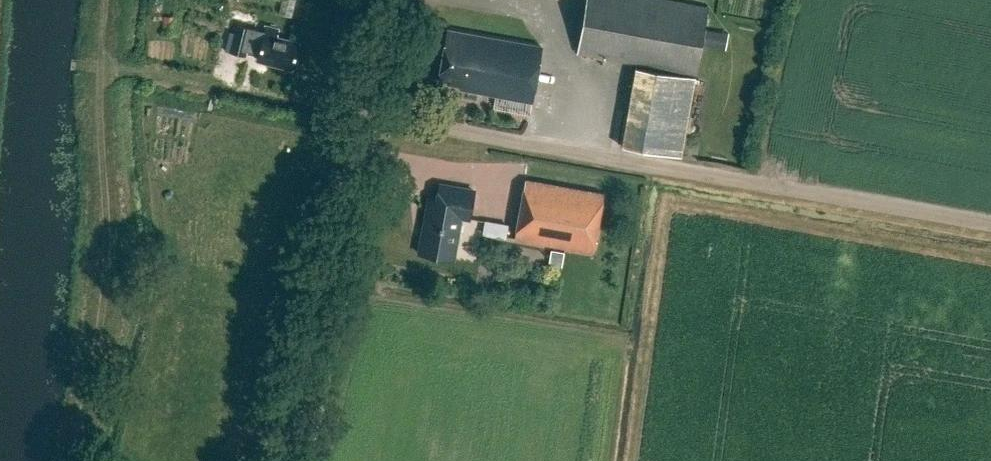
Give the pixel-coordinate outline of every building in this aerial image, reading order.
[(578,53),(697,74),(709,7),(670,0),(587,0),(578,53)] [(178,36),(178,17),(165,17),(165,36),(178,36)] [(230,52),(247,56),(250,46),(246,45),(250,28),(237,25),(230,52)] [(266,25),(257,59),(293,68),(299,42),(276,36),(278,29),(266,25)] [(439,81),(460,85),(460,88),(533,101),(542,46),(448,29),(439,81)] [(728,47),(729,30),(707,29),(706,45),(728,47)] [(635,68),(621,147),(681,158),(695,79),(635,68)] [(526,179),(515,239),(594,253),(605,194),(526,179)] [(428,206),(420,253),(454,259),(461,217),(471,219),(476,191),(440,184),(436,208),(428,206)] [(483,234),(507,237),(509,223),(485,219),(483,234)] [(551,248),(551,264),(564,264),(564,248),(551,248)]
